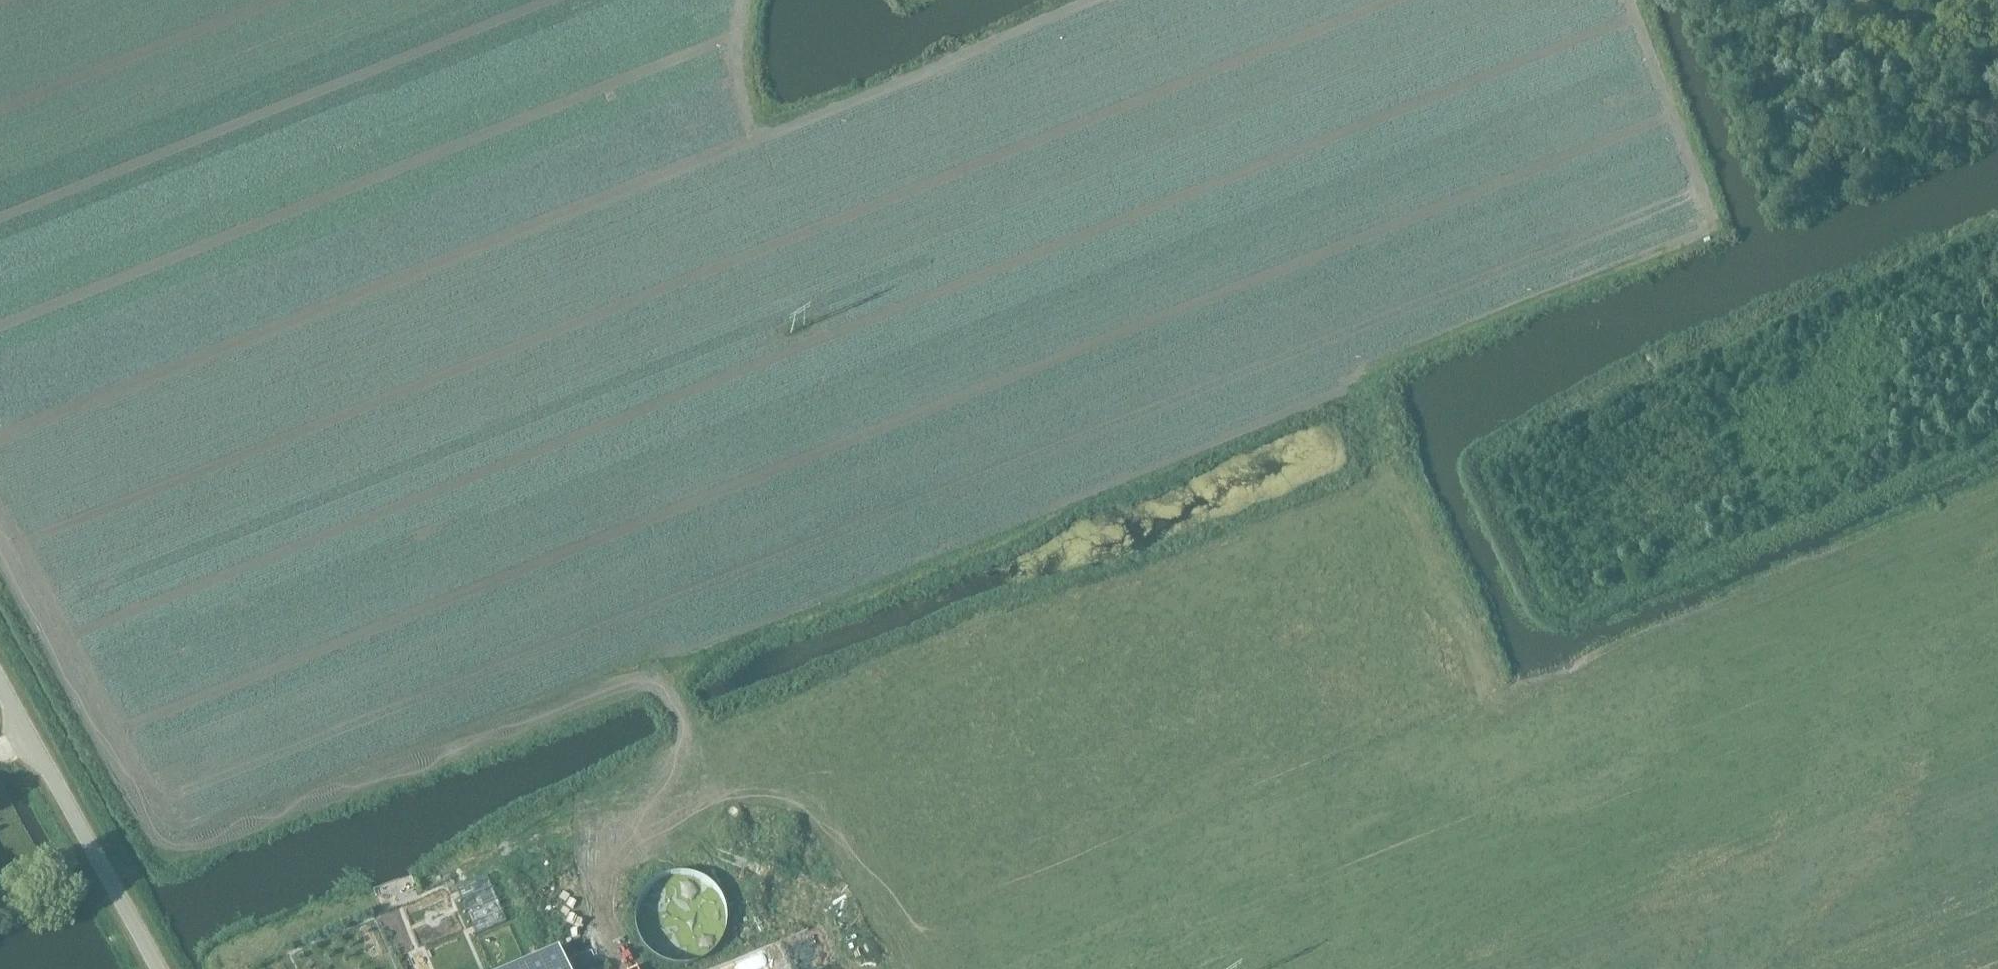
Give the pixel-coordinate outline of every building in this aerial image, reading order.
[(507,968),(568,968),(558,947),(507,968)]
